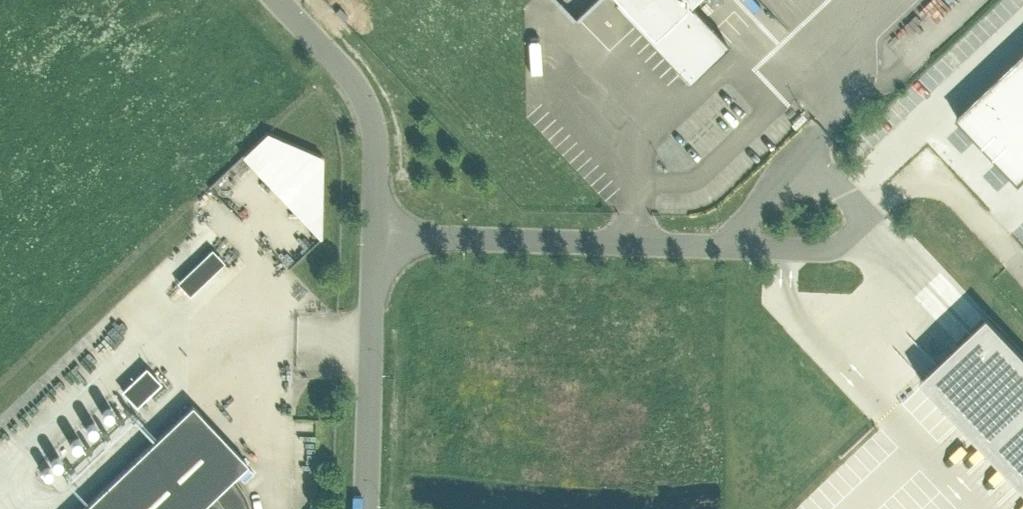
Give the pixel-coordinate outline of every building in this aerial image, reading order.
[(613,1),(689,81),(728,44),(689,3),(692,0),(614,0),(613,1)] [(340,7),(335,11),(344,20),(348,16),(340,7)] [(1002,76),(1022,98),(1022,55),(1002,76)] [(1022,117),(1022,98),(1002,76),(980,96),(1011,128),(1022,117)] [(1011,128),(980,96),(958,116),(989,149),(1011,128)] [(1022,141),(1022,117),(1011,128),(1022,141)] [(1011,128),(989,149),(1020,181),(1022,178),(1022,141),(1011,128)] [(252,153),(320,227),(319,243),(332,232),(334,143),(266,141),(252,153)] [(221,248),(185,280),(197,293),(233,261),(221,248)] [(989,314),(921,378),(1022,486),(1022,350),(989,314)] [(122,390),(138,406),(161,383),(146,368),(122,390)] [(235,486),(230,480),(247,463),(192,405),(82,508),(246,508),(245,507),(242,500),(239,493),(235,486)]
